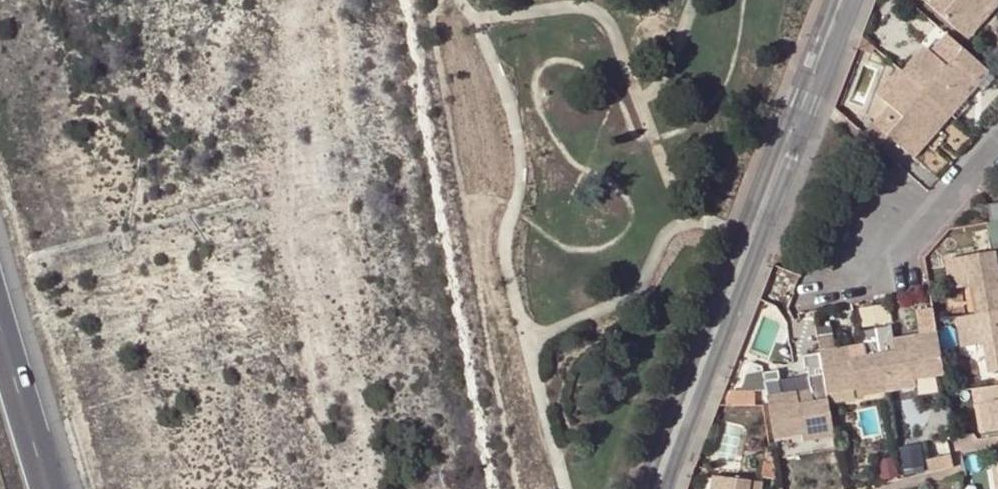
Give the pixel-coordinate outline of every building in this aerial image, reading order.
[(929,3),(963,32),(993,0),(932,0),(929,3)] [(963,32),(969,38),(997,7),(997,0),(993,0),(963,32)] [(937,54),(952,36),(947,31),(931,49),(937,54)] [(875,48),(862,36),(857,49),(872,55),(875,48)] [(946,110),(985,65),(952,36),(937,54),(931,49),(927,46),(904,74),(946,110)] [(946,110),(952,115),(991,71),(985,65),(946,110)] [(876,92),(883,98),(904,74),(897,68),(876,92)] [(909,151),(946,110),(904,74),(883,98),(891,105),(873,124),(865,134),(879,146),(898,163),(909,151)] [(946,110),(909,151),(915,156),(952,115),(946,110)] [(992,221),(997,219),(997,202),(990,203),(992,221)] [(992,221),(987,222),(989,234),(997,233),(997,219),(992,221)] [(997,309),(997,233),(989,234),(991,250),(948,258),(953,288),(975,286),(979,312),(997,309)] [(910,348),(895,350),(894,339),(892,326),(876,328),(886,390),(917,385),(915,377),(943,373),(932,306),(918,308),(922,334),(908,337),(910,348)] [(979,312),(957,315),(962,346),(984,342),(990,371),(997,370),(997,309),(979,312)] [(857,388),(858,394),(886,390),(876,328),(862,331),(866,355),(852,357),(850,347),(834,350),(830,323),(816,326),(824,374),(827,393),(857,388)] [(910,348),(908,337),(894,339),(895,350),(910,348)] [(810,378),(811,389),(813,401),(798,402),(796,392),(781,394),(779,382),(777,370),(763,372),(774,436),(802,433),(803,439),(834,435),(827,393),(824,374),(809,376),(810,378)] [(811,389),(810,378),(779,382),(781,394),(796,392),(811,389)] [(993,429),(997,429),(997,383),(980,386),(982,401),(989,399),(993,429)] [(798,402),(813,401),(811,389),(796,392),(798,402)] [(725,404),(755,404),(755,390),(731,390),(725,404)] [(973,402),(979,432),(993,429),(989,399),(982,401),(973,402)] [(750,479),(713,474),(711,488),(749,488),(750,479)] [(763,481),(750,479),(749,488),(761,488),(763,481)]
